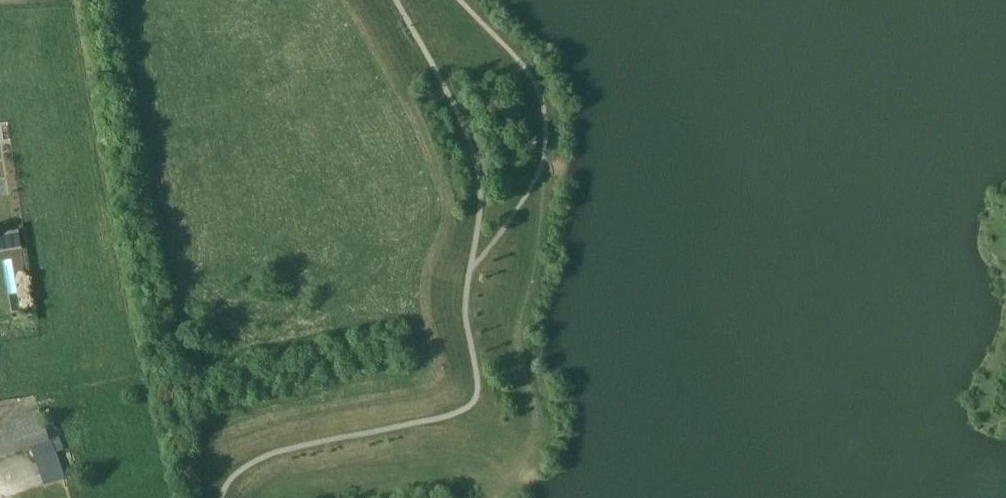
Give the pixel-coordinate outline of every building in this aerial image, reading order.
[(18,252),(15,233),(0,235),(0,255),(18,252)] [(0,425),(0,458),(31,448),(45,486),(65,480),(39,411),(0,425)] [(55,426),(47,429),(56,454),(64,451),(55,426)]
